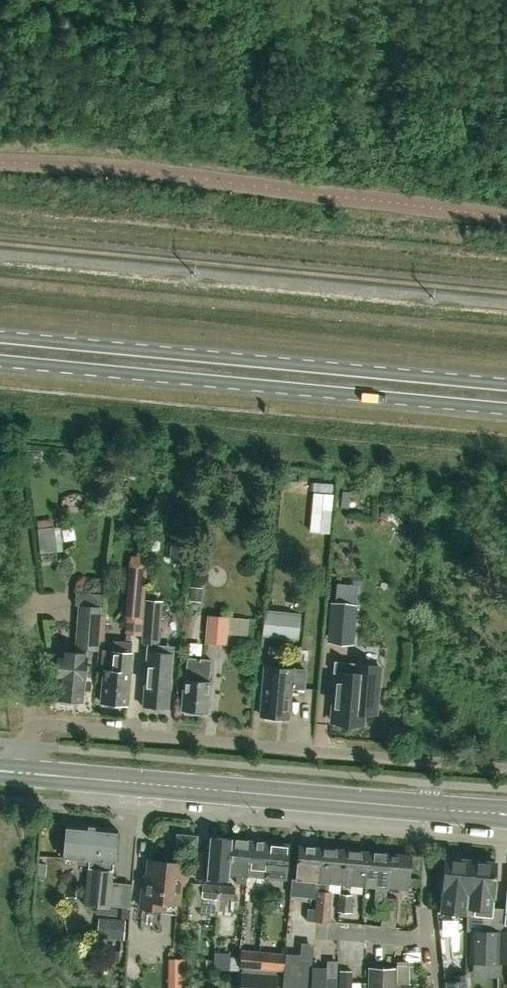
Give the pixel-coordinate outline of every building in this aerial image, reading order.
[(309,531),(330,533),(334,492),(313,490),(309,531)] [(56,546),(80,544),(78,527),(54,530),(56,546)] [(130,565),(126,617),(142,618),(147,566),(130,565)] [(62,703),(69,703),(71,700),(82,701),(87,641),(98,641),(101,606),(103,607),(104,593),(75,592),(75,604),(79,604),(75,648),(74,651),(61,650),(61,654),(58,653),(57,660),(54,661),(53,669),(56,671),(56,677),(59,677),(57,698),(60,699),(62,703)] [(150,644),(159,645),(159,644),(163,601),(144,599),(142,630),(141,643),(150,644)] [(355,606),(331,604),(330,625),(353,627),(355,606)] [(264,610),(262,636),(298,639),(300,614),(264,610)] [(226,645),(229,617),(207,615),(204,643),(226,645)] [(99,671),(104,671),(101,703),(126,704),(129,671),(127,671),(129,653),(130,653),(132,642),(113,641),(112,650),(101,649),(99,671)] [(159,645),(150,644),(148,662),(145,662),(142,706),(145,706),(145,708),(147,710),(155,711),(157,709),(157,707),(167,708),(170,678),(171,678),(174,645),(159,644),(159,645)] [(194,713),(195,710),(205,711),(208,682),(207,682),(209,666),(210,659),(187,657),(184,679),(182,709),(185,709),(185,712),(194,713)] [(380,667),(336,663),(331,721),(343,722),(351,723),(351,722),(363,723),(364,711),(376,713),(380,667)] [(305,687),(306,671),(267,667),(265,690),(264,690),(262,715),(285,718),(287,703),(290,703),(292,686),(305,687)] [(109,907),(116,828),(66,823),(63,856),(76,857),(76,862),(88,863),(84,904),(109,907)] [(195,846),(196,835),(177,833),(176,844),(195,846)] [(227,873),(230,838),(211,837),(208,871),(227,873)] [(246,874),(249,840),(230,838),(227,873),(236,873),(235,883),(245,884),(247,874),(246,874)] [(265,876),(267,842),(249,840),(246,874),(247,874),(265,876)] [(267,842),(265,876),(284,878),(287,844),(267,842)] [(316,879),(318,864),(319,864),(320,856),(318,856),(318,846),(298,844),(295,878),(307,879),(306,889),(316,890),(317,879),(316,879)] [(328,891),(329,881),(340,882),(342,858),(338,858),(338,848),(318,846),(318,856),(320,856),(319,864),(318,864),(316,879),(317,879),(316,890),(316,891),(317,891),(316,909),(315,920),(328,921),(330,891),(328,891)] [(370,861),(370,851),(338,848),(338,858),(342,858),(340,882),(364,884),(365,868),(364,867),(364,860),(370,861)] [(390,862),(390,853),(370,851),(370,861),(364,860),(364,867),(365,868),(364,884),(375,885),(374,903),(382,904),(383,897),(384,886),(386,886),(388,870),(386,869),(387,862),(390,862)] [(390,853),(390,862),(387,862),(386,869),(388,870),(386,886),(408,888),(411,854),(390,853)] [(466,896),(465,912),(467,912),(490,914),(495,861),(493,860),(491,856),(480,855),(477,859),(470,858),(466,896)] [(465,912),(466,896),(470,858),(446,856),(441,912),(459,914),(466,915),(467,912),(465,912)] [(184,883),(186,868),(181,867),(181,862),(148,859),(145,886),(142,886),(140,906),(161,908),(161,900),(177,902),(179,883),(184,883)] [(216,915),(218,885),(202,883),(202,884),(190,883),(189,905),(200,906),(200,913),(215,915),(216,915)] [(218,885),(216,915),(233,916),(234,900),(233,900),(234,886),(218,885)] [(351,893),(339,892),(338,910),(350,911),(351,893)] [(306,919),(315,920),(316,909),(307,908),(306,919)] [(124,939),(125,919),(99,917),(97,937),(124,939)] [(498,931),(499,931),(470,930),(469,963),(499,964),(498,931)] [(499,964),(506,964),(506,981),(506,930),(500,930),(500,931),(499,931),(498,931),(499,964)] [(258,969),(259,949),(240,948),(238,967),(242,967),(242,969),(258,969)] [(276,970),(283,971),(284,952),(259,949),(258,969),(276,970)] [(308,964),(299,963),(300,955),(285,953),(282,987),(306,987),(308,964)] [(168,987),(185,987),(185,959),(168,959),(168,987)] [(396,984),(399,984),(399,987),(413,987),(413,984),(419,984),(419,965),(396,965),(396,968),(396,984)] [(337,978),(325,978),(326,967),(312,966),(311,987),(336,987),(337,978)] [(396,984),(396,968),(367,967),(367,987),(396,987),(396,984)] [(258,969),(242,969),(242,972),(240,972),(238,987),(276,987),(277,974),(276,974),(276,970),(258,969)] [(366,983),(352,983),(352,971),(339,971),(339,987),(366,987),(366,983)] [(465,975),(455,976),(455,981),(446,982),(446,987),(466,987),(465,975)]
